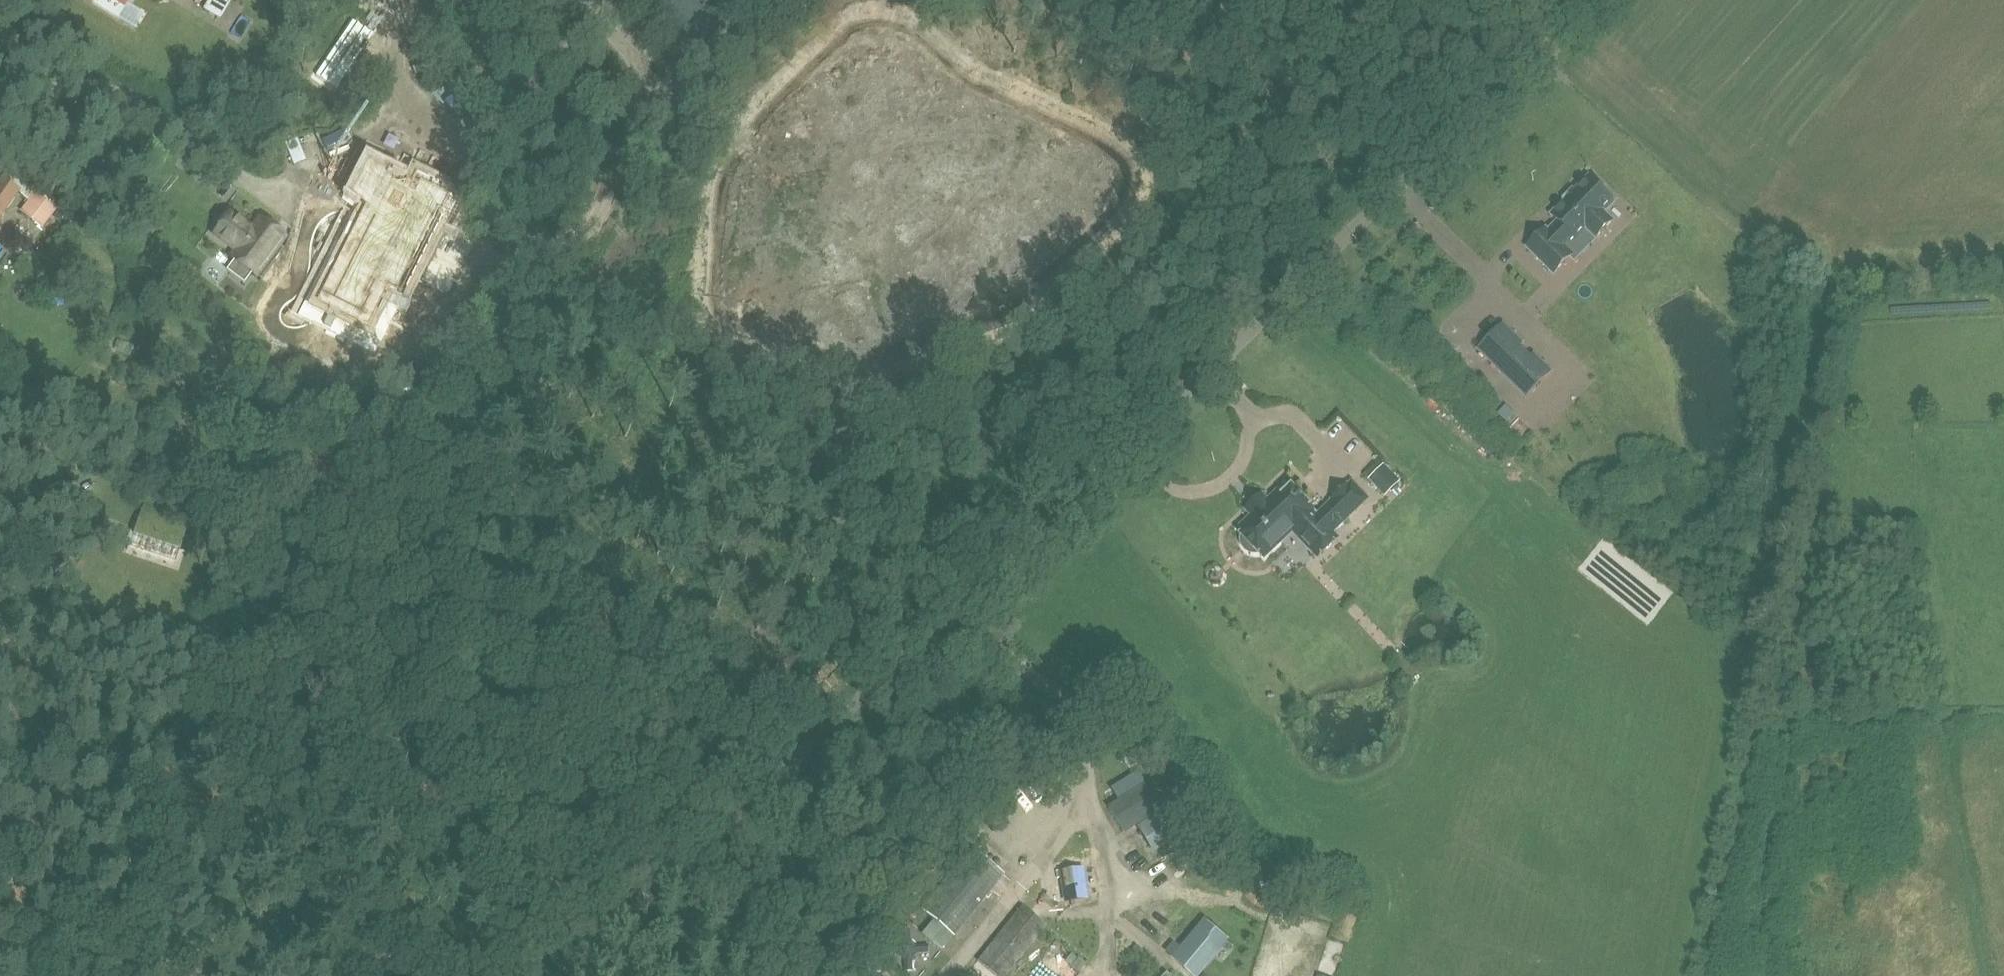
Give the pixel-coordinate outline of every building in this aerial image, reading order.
[(125,4),(127,0),(95,0),(119,14),(125,4)] [(218,13),(226,0),(197,0),(218,13)] [(387,168),(366,157),(349,192),(366,204),(349,237),(359,242),(332,295),(362,311),(376,282),(401,295),(440,218),(451,224),(465,196),(414,170),(410,179),(405,176),(403,180),(386,172),(387,168)] [(19,189),(3,177),(0,181),(0,216),(19,189)] [(1614,202),(1589,178),(1553,215),(1559,222),(1549,232),(1546,230),(1529,248),(1554,273),(1572,255),(1564,247),(1575,237),(1577,239),(1588,228),(1597,237),(1612,222),(1603,213),(1614,202)] [(0,237),(0,238),(15,248),(38,212),(22,202),(0,237)] [(252,272),(256,276),(286,236),(260,216),(252,227),(230,211),(214,233),(236,249),(231,257),(235,260),(228,269),(245,282),(252,272)] [(59,251),(76,230),(55,212),(37,232),(59,251)] [(282,260),(264,277),(260,273),(245,287),(257,300),(291,269),(282,260)] [(280,299),(290,306),(308,278),(297,271),(280,299)] [(1521,347),(1524,343),(1504,323),(1479,349),(1526,397),(1552,372),(1534,353),(1530,357),(1521,347)] [(1387,488),(1401,475),(1387,460),(1373,473),(1387,488)] [(146,471),(135,466),(130,477),(141,482),(146,471)] [(1293,528),(1312,549),(1318,555),(1336,538),(1330,532),(1347,516),(1363,501),(1351,487),(1334,503),(1317,519),(1311,512),(1312,511),(1292,491),(1283,499),(1278,494),(1269,503),(1265,499),(1251,513),(1255,516),(1241,529),(1245,534),(1243,536),(1242,540),(1243,544),(1245,547),(1248,550),(1251,552),(1255,553),(1259,553),(1261,551),(1265,555),(1280,541),(1293,528)] [(1118,802),(1109,808),(1124,832),(1133,826),(1145,819),(1148,823),(1140,828),(1154,850),(1182,832),(1168,811),(1163,813),(1145,785),(1118,802)] [(974,848),(921,911),(952,937),(1005,874),(974,848)] [(1080,872),(1068,874),(1070,889),(1066,890),(1068,899),(1084,896),(1080,872)] [(978,960),(997,975),(1005,975),(1043,930),(1020,911),(978,960)] [(911,929),(903,937),(932,963),(939,955),(911,929)] [(1220,934),(1206,975),(1248,975),(1258,946),(1220,934)] [(1080,972),(1086,964),(1079,958),(1072,966),(1080,972)]
